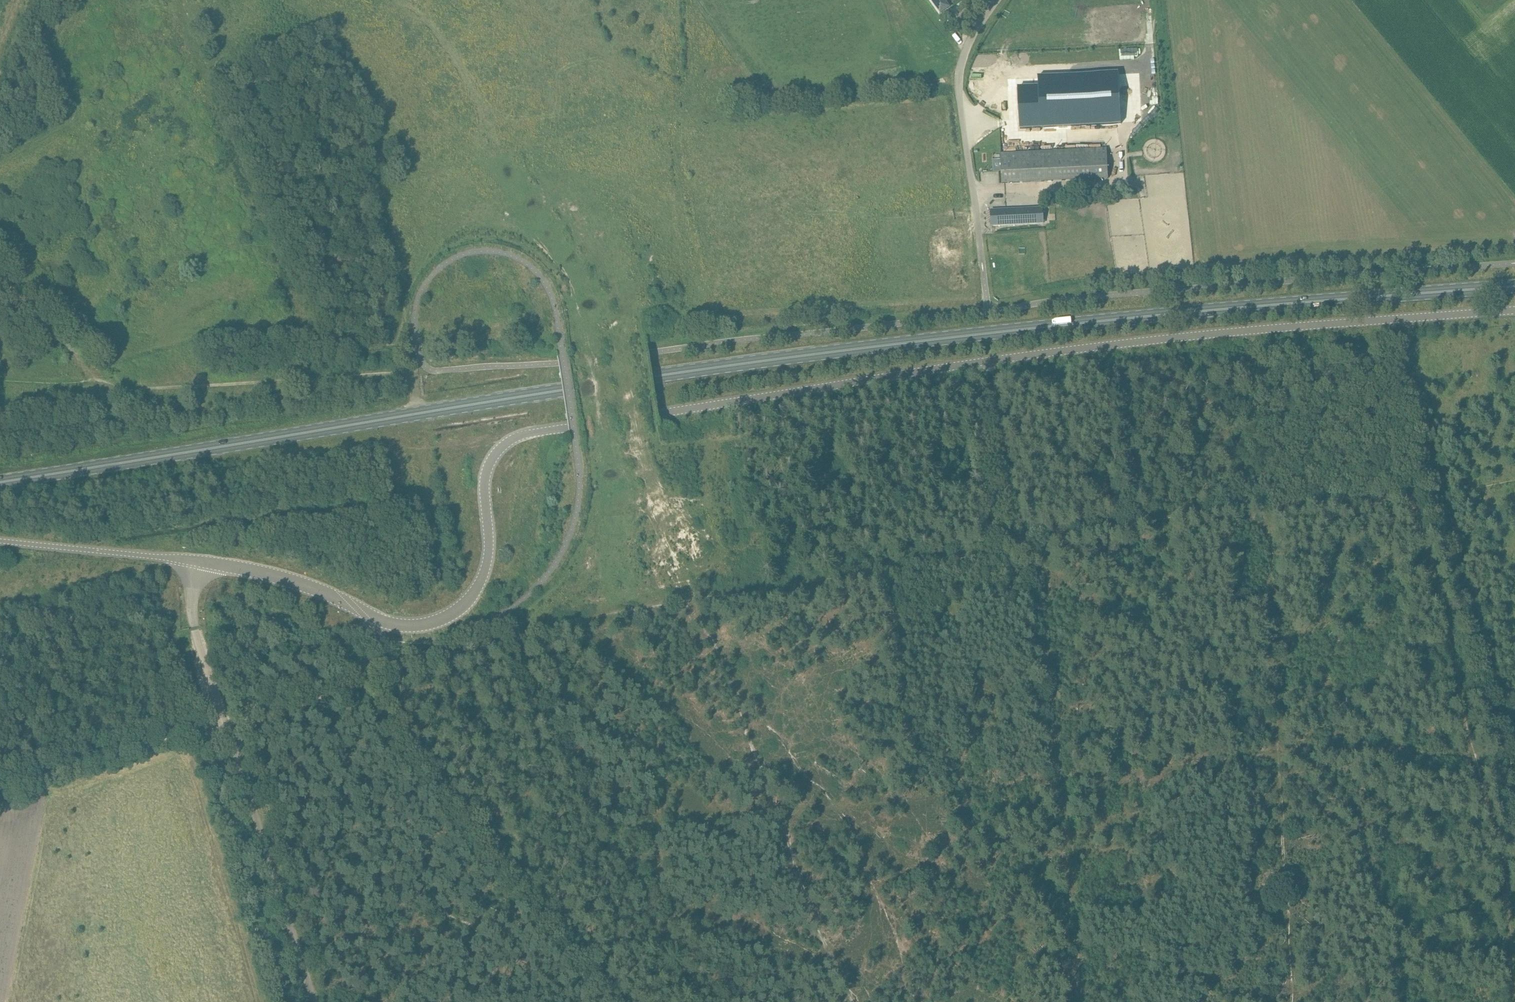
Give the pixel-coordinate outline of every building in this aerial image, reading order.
[(935,7),(940,14),(948,9),(943,2),(942,0),(930,0),(935,7)] [(1039,93),(1019,94),(1021,133),(1051,131),(1111,129),(1111,128),(1121,128),(1119,74),(1038,77),(1039,93)] [(1106,149),(1087,150),(1088,175),(1089,180),(1108,179),(1106,149)] [(1051,151),(1001,154),(1002,184),(1052,182),(1051,151)] [(1042,209),(991,211),(992,226),(1043,224),(1043,209),(1042,209)]
